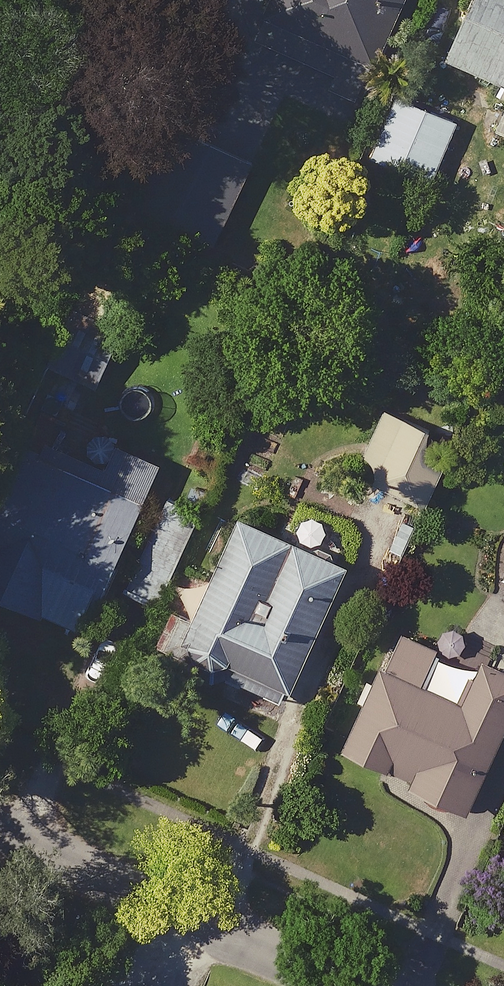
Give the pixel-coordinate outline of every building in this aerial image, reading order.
[(259,37),(333,72),(324,92),(361,110),(415,0),(277,0),(259,37)] [(452,62),(503,84),(503,0),(478,0),(452,62)] [(461,125),(398,100),(373,161),(435,187),(461,125)] [(251,167),(173,136),(139,221),(218,252),(251,167)] [(124,348),(82,325),(59,369),(101,391),(124,348)] [(468,440),(390,405),(358,476),(436,511),(468,440)] [(155,494),(165,469),(121,452),(114,470),(35,438),(0,523),(0,599),(68,627),(96,639),(155,494)] [(203,514),(167,497),(122,593),(159,610),(203,514)] [(327,547),(247,515),(187,666),(294,708),(349,570),(322,559),(327,547)] [(398,634),(347,755),(420,786),(416,794),(481,822),(503,768),(503,679),(398,634)]
